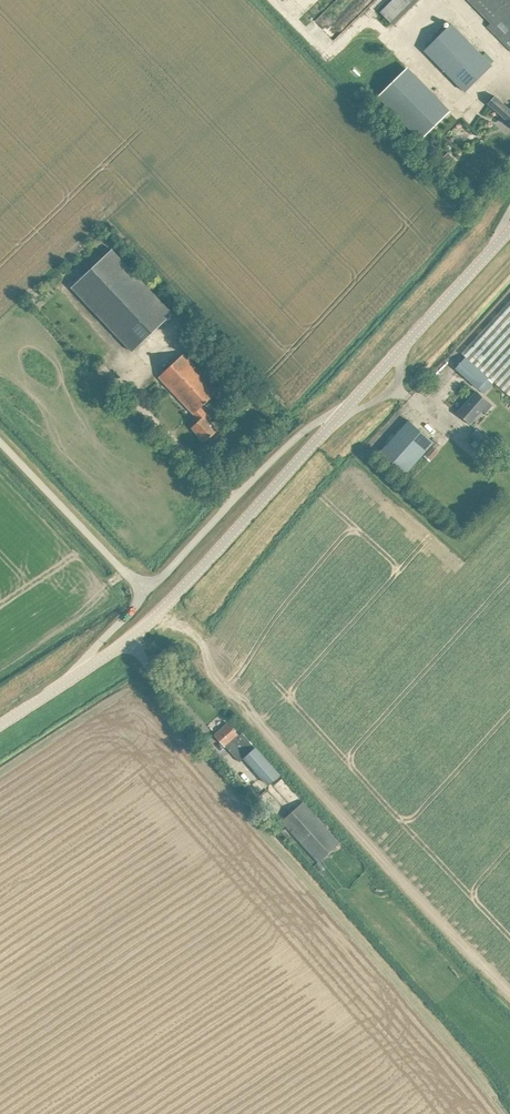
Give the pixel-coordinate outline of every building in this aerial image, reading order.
[(323,17),(339,33),(369,3),(366,0),(340,0),(323,17)] [(491,22),(488,26),(509,49),(509,0),(469,0),(491,22)] [(465,89),(490,64),(452,24),(426,49),(465,89)] [(408,67),(378,96),(421,140),(422,138),(448,112),(450,111),(408,67)] [(495,96),(488,103),(509,124),(509,110),(495,96)] [(448,152),(442,158),(446,163),(453,157),(448,152)] [(131,349),(137,344),(171,311),(113,250),(73,288),(131,349)] [(193,344),(201,337),(193,329),(186,336),(193,344)] [(206,442),(218,430),(206,418),(208,416),(200,408),(219,390),(211,382),(184,353),(159,376),(199,420),(192,427),(206,442)] [(483,393),(493,382),(465,357),(455,368),(483,393)] [(485,413),(492,405),(476,391),(458,412),(470,423),(482,410),(485,413)] [(404,475),(433,444),(433,443),(417,427),(409,420),(379,453),(404,475)] [(482,446),(488,439),(477,429),(471,435),(482,446)] [(441,452),(446,443),(442,440),(436,449),(441,452)] [(430,462),(439,452),(433,446),(424,456),(430,462)] [(239,735),(235,731),(228,723),(215,735),(239,762),(244,758),(268,784),(279,773),(255,746),(242,732),(239,735)] [(318,862),(319,861),(340,842),(303,802),(281,821),(318,862)]
